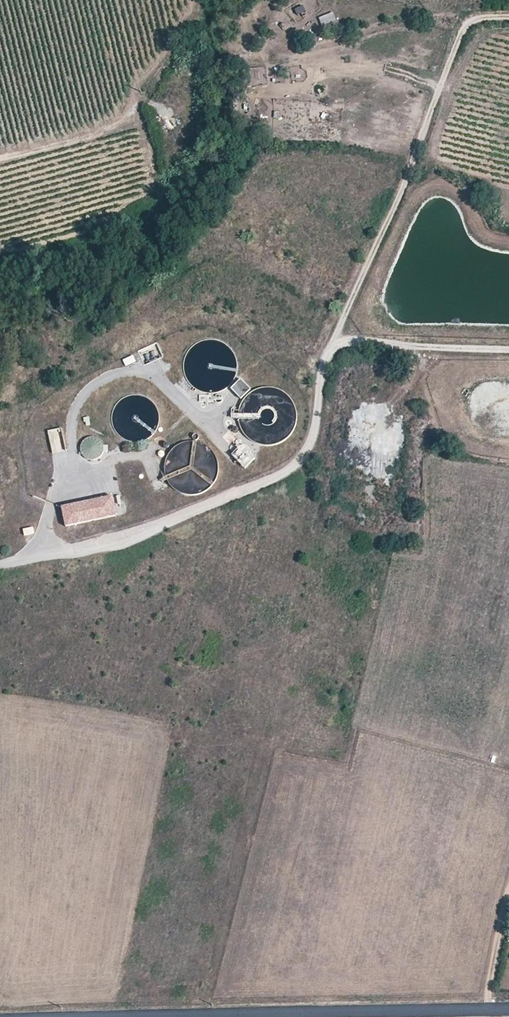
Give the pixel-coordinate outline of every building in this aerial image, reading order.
[(132,356),(123,360),(126,367),(135,362),(132,356)] [(241,396),(245,392),(237,384),(233,388),(241,396)] [(56,452),(63,450),(59,428),(48,430),(49,439),(54,439),(56,452)] [(248,468),(256,454),(237,444),(230,457),(248,468)] [(112,499),(61,509),(65,527),(115,517),(112,499)]
